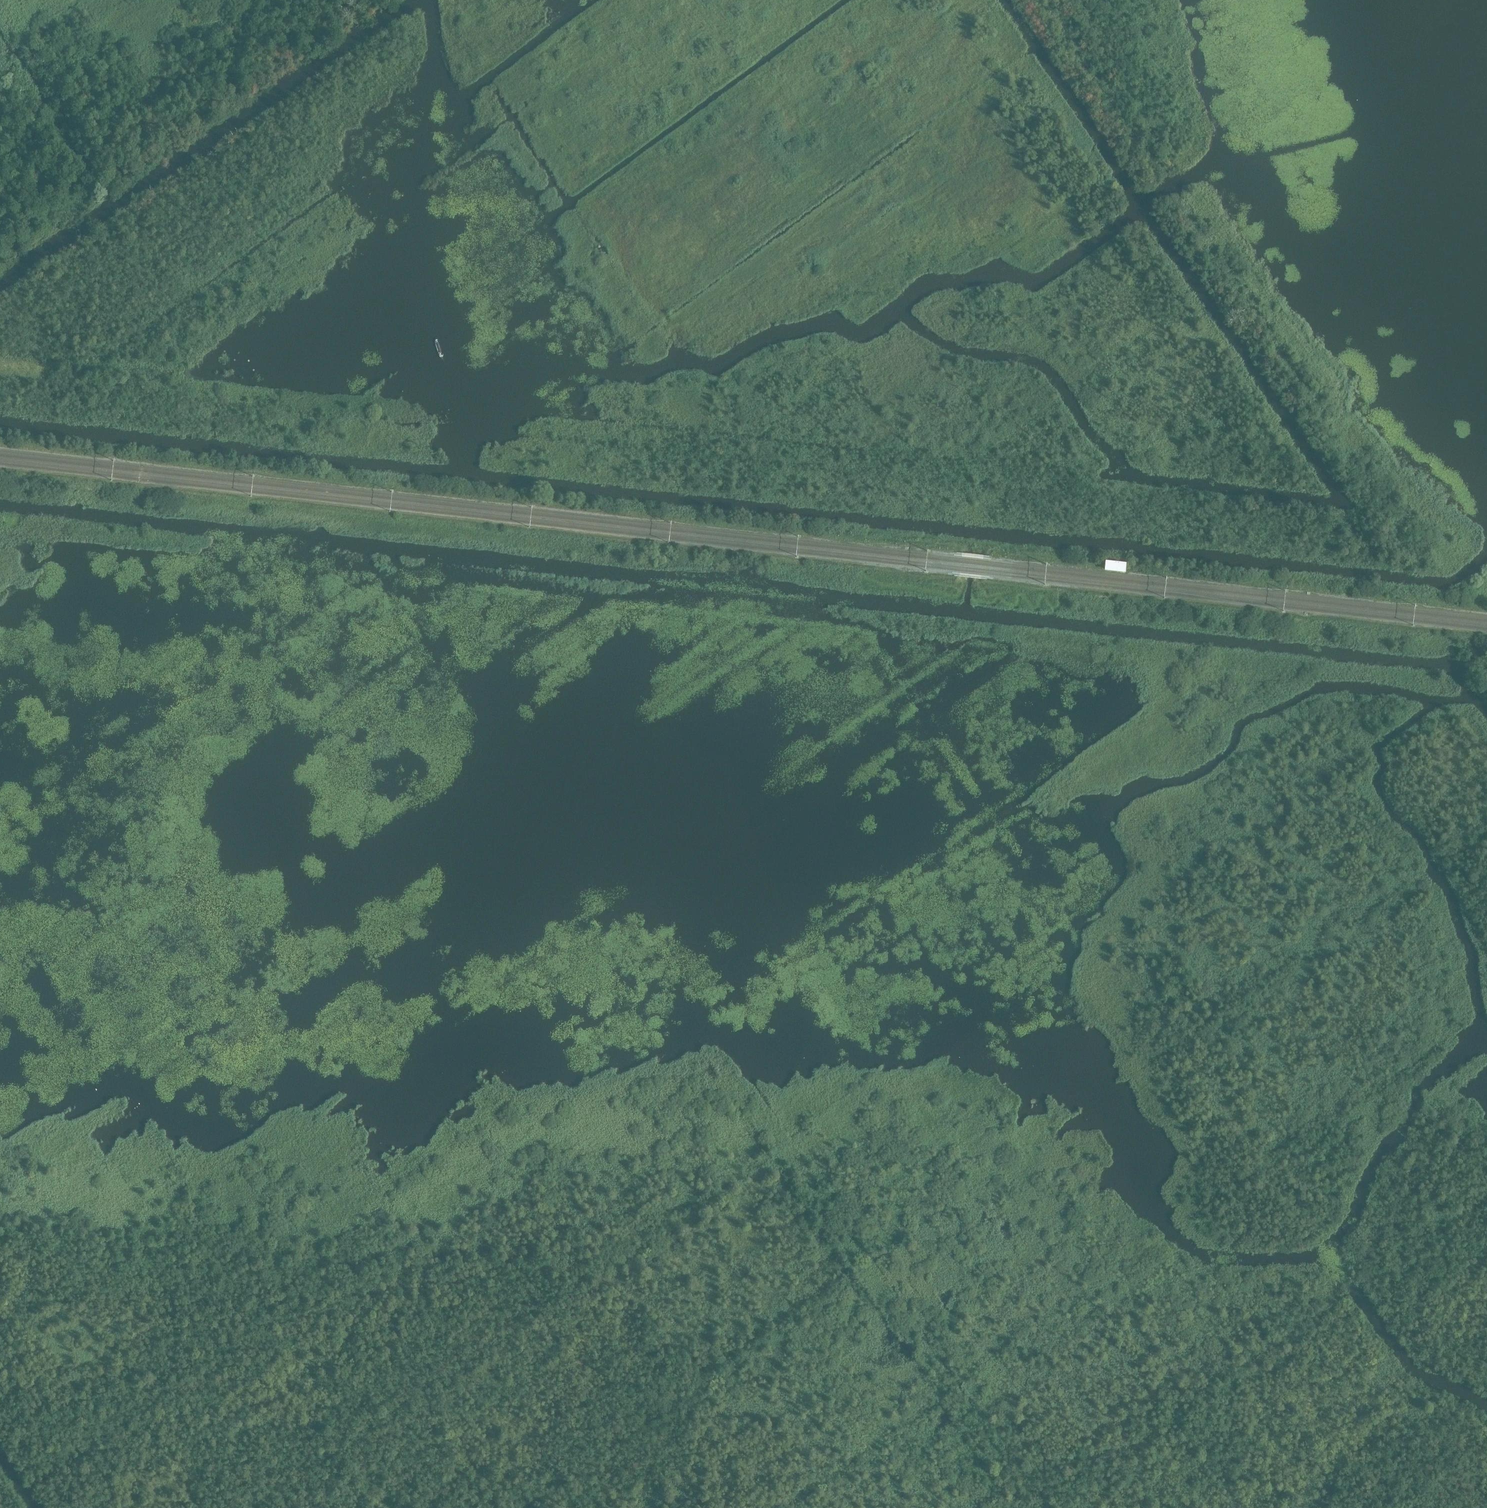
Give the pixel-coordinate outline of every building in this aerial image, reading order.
[(27,57),(33,66),(47,56),(41,47),(27,57)] [(1106,562),(1106,567),(1106,569),(1124,571),(1125,564),(1106,562)]
